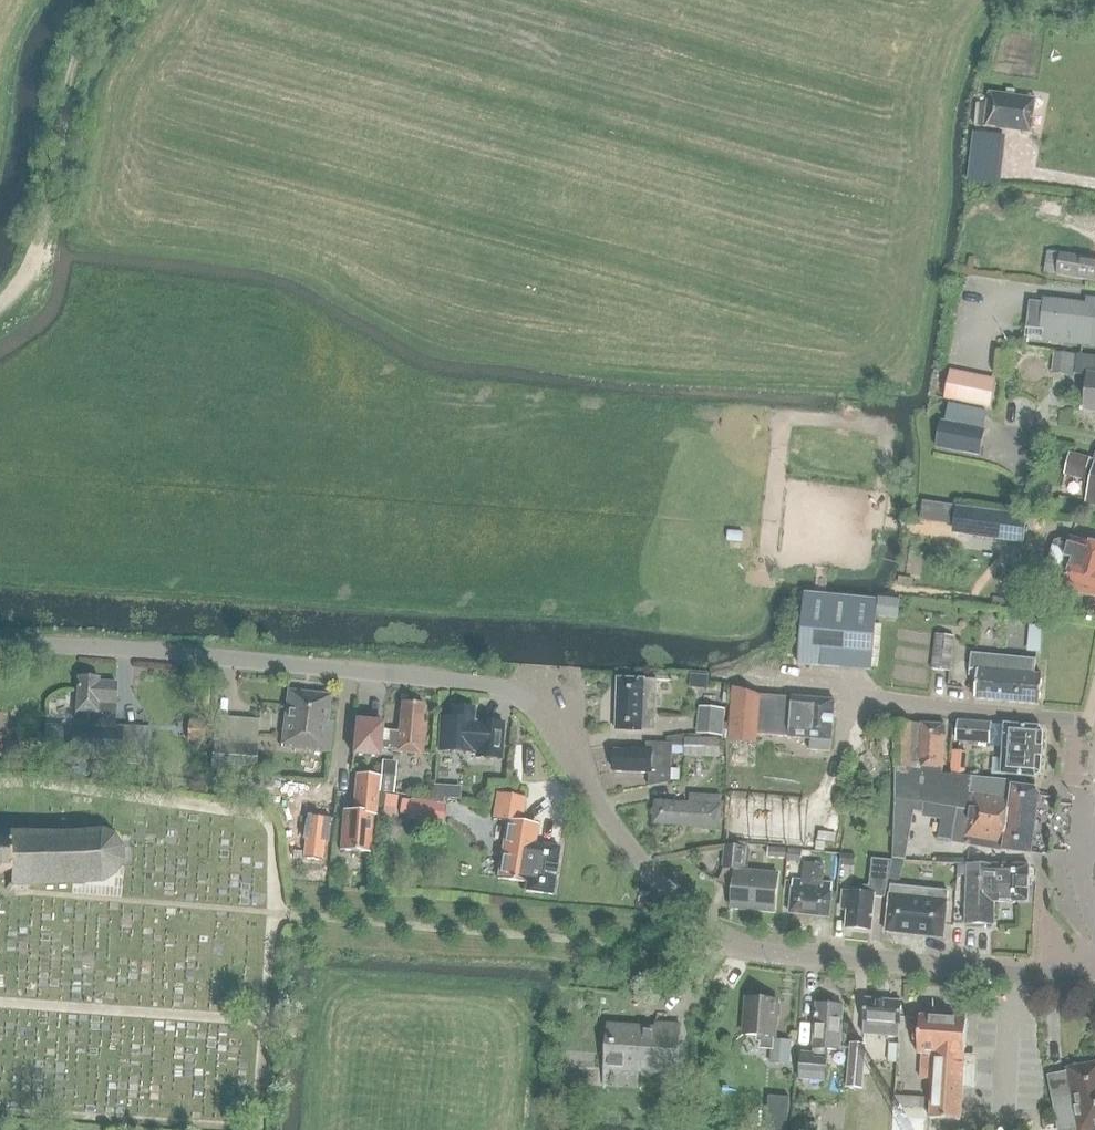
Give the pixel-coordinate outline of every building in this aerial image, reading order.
[(976,102),(973,125),(1032,132),(1036,97),(988,91),(987,103),(976,102)] [(971,132),(970,151),(998,154),(1000,134),(971,132)] [(1044,271),(1094,279),(1094,257),(1061,252),(1061,253),(1046,251),(1044,271)] [(1094,299),(1094,305),(1043,299),(1042,303),(1029,301),(1026,329),(1043,331),(1041,342),(1094,348),(1094,300),(1094,299)] [(1052,371),(1074,373),(1076,355),(1054,353),(1052,371)] [(1075,374),(1087,376),(1084,412),(1094,413),(1094,357),(1077,355),(1075,374)] [(994,381),(950,373),(945,399),(989,408),(994,381)] [(987,427),(944,417),(938,443),(981,453),(987,427)] [(1066,473),(1091,480),(1085,501),(1094,503),(1094,458),(1072,452),(1066,473)] [(1000,512),(996,541),(1023,544),(1027,516),(1000,512)] [(1067,551),(1053,548),(1046,572),(1068,577),(1065,588),(1094,596),(1094,545),(1070,539),(1067,551)] [(805,594),(798,665),(871,671),(878,600),(805,594)] [(898,601),(880,599),(879,616),(896,617),(898,601)] [(953,634),(936,632),(932,667),(949,669),(953,634)] [(974,697),(1039,703),(1042,673),(1034,673),(1035,658),(971,651),(969,668),(977,668),(974,697)] [(68,759),(119,760),(119,756),(131,756),(131,730),(112,729),(112,718),(108,718),(108,706),(112,706),(112,684),(95,684),(95,679),(74,679),(73,718),(76,718),(76,729),(69,728),(68,759)] [(655,733),(658,683),(617,681),(615,732),(655,733)] [(763,697),(732,688),(727,767),(731,768),(726,843),(801,848),(803,817),(769,815),(775,739),(812,741),(811,752),(832,753),(836,702),(763,697)] [(327,721),(330,696),(287,691),(281,747),(329,753),(332,722),(327,721)] [(382,731),(383,721),(354,719),(351,755),(380,758),(381,748),(395,750),(395,752),(424,754),(426,723),(422,723),(424,704),(403,702),(400,702),(397,732),(382,731)] [(451,718),(440,718),(438,750),(476,751),(475,757),(502,758),(503,723),(472,721),(473,708),(452,707),(451,718)] [(724,709),(698,707),(696,734),(722,736),(724,709)] [(205,719),(187,719),(186,741),(204,742),(205,719)] [(957,738),(989,741),(991,723),(959,720),(957,738)] [(991,723),(989,741),(990,741),(989,744),(1004,745),(1003,774),(1036,775),(1041,768),(1043,732),(1039,726),(1005,724),(991,723)] [(63,725),(44,724),(43,739),(62,740),(63,725)] [(945,727),(895,724),(896,766),(911,767),(911,762),(923,763),(923,771),(943,772),(945,727)] [(256,772),(258,733),(214,730),(212,769),(256,772)] [(718,757),(718,739),(686,738),(685,756),(718,757)] [(632,751),(615,751),(614,772),(649,773),(648,786),(670,782),(672,743),(647,742),(646,751),(632,750),(632,751)] [(446,775),(448,759),(436,757),(434,774),(446,775)] [(397,761),(382,760),(379,793),(394,794),(397,761)] [(1005,850),(1029,852),(1039,792),(1035,787),(1036,782),(1014,778),(976,778),(943,774),(943,772),(923,771),(923,763),(911,762),(911,767),(896,766),(895,790),(895,797),(955,808),(950,842),(1004,851),(1005,850)] [(92,766),(91,776),(101,776),(102,767),(92,766)] [(375,816),(379,776),(356,774),(353,811),(343,810),(340,849),(367,851),(370,815),(375,816)] [(507,788),(521,790),(523,779),(509,777),(507,788)] [(263,780),(261,792),(272,794),(274,781),(263,780)] [(397,796),(385,794),(383,807),(395,809),(397,796)] [(518,822),(521,798),(492,795),(489,820),(504,822),(497,879),(524,882),(523,890),(552,894),(558,847),(531,844),(533,824),(518,822)] [(690,805),(655,803),(653,826),(718,831),(721,798),(691,796),(690,805)] [(409,801),(407,816),(428,818),(443,820),(444,805),(442,805),(432,803),(430,803),(409,801)] [(329,841),(331,818),(305,816),(303,838),(299,837),(298,849),(305,849),(304,858),(322,860),(324,841),(329,841)] [(97,881),(100,881),(103,880),(107,878),(110,877),(113,874),(115,872),(117,869),(119,866),(120,862),(121,859),(121,857),(121,855),(121,854),(121,852),(120,848),(119,847),(119,845),(118,843),(117,842),(115,839),(113,837),(112,836),(109,834),(107,833),(105,832),(102,831),(99,830),(97,830),(95,830),(92,830),(9,834),(9,839),(0,839),(0,873),(11,872),(11,881),(11,884),(20,884),(27,884),(72,882),(97,881)] [(786,848),(767,847),(767,858),(786,859),(786,848)] [(802,850),(787,849),(786,861),(801,862),(802,850)] [(727,850),(725,875),(734,876),(732,911),(775,914),(777,878),(744,876),(745,851),(727,850)] [(855,854),(840,853),(839,866),(854,867),(855,854)] [(884,898),(892,859),(874,858),(872,886),(861,885),(860,891),(844,889),(842,907),(848,908),(847,927),(872,929),(874,897),(884,898)] [(803,882),(793,881),(789,916),(830,920),(833,884),(823,883),(825,866),(805,864),(803,882)] [(966,864),(966,923),(994,923),(994,901),(1028,901),(1028,865),(966,864)] [(890,885),(886,930),(944,936),(948,891),(890,885)] [(774,1040),(777,1001),(747,999),(745,1034),(761,1035),(760,1047),(772,1047),(771,1062),(789,1063),(790,1041),(774,1040)] [(898,1040),(900,1004),(865,1002),(862,1038),(898,1040)] [(798,1080),(826,1083),(828,1048),(840,1048),(843,1006),(816,1004),(812,1053),(800,1052),(798,1080)] [(932,1080),(930,1119),(960,1121),(962,1087),(971,1088),(971,1082),(975,1083),(976,1075),(972,1075),(973,1056),(964,1056),(966,1019),(920,1016),(917,1054),(922,1054),(921,1079),(932,1080)] [(655,1027),(608,1024),(606,1068),(677,1072),(680,1024),(655,1023),(655,1027)] [(861,1092),(865,1047),(851,1046),(848,1091),(861,1092)] [(1068,1068),(1070,1074),(1049,1078),(1056,1112),(1060,1111),(1064,1129),(1090,1129),(1094,1129),(1094,1063),(1068,1068)] [(566,1108),(578,1100),(570,1089),(559,1097),(566,1108)] [(768,1117),(787,1119),(789,1097),(769,1095),(768,1117)] [(923,1101),(895,1099),(894,1108),(923,1110),(923,1101)] [(926,1114),(894,1111),(892,1129),(925,1129),(926,1114)] [(817,1122),(791,1120),(791,1129),(817,1129),(817,1122)]
